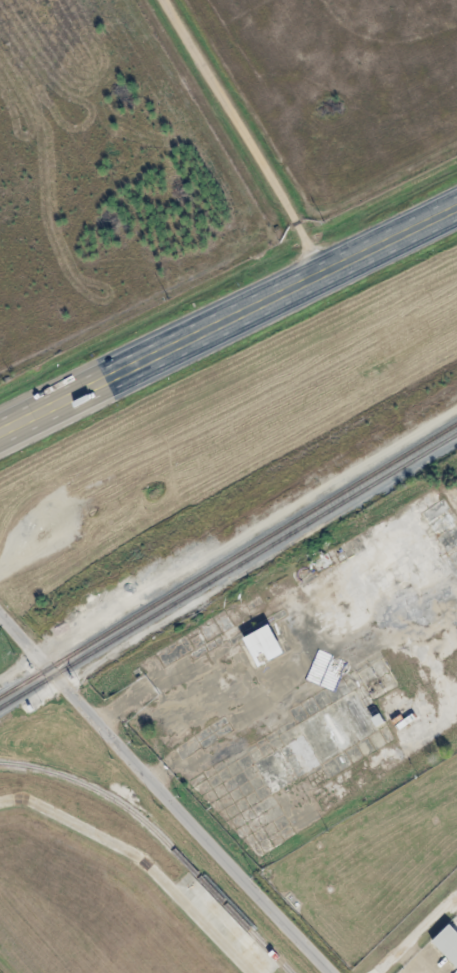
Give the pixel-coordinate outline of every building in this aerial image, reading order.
[(276,661),(291,653),(275,624),(250,638),(265,666),(271,664),(266,656),(272,653),(276,661)] [(445,925),(427,941),(456,972),(456,937),(445,925)]
